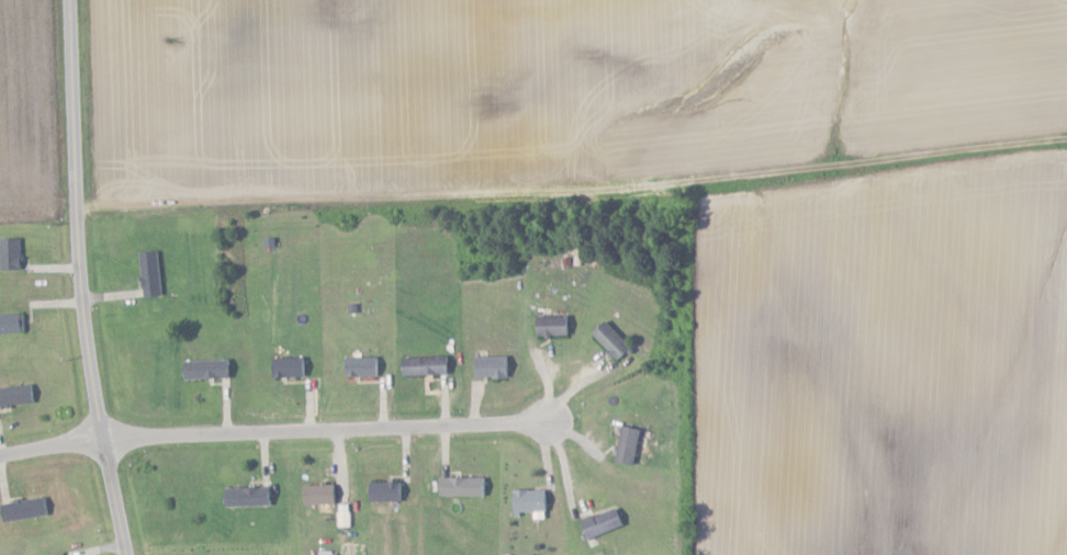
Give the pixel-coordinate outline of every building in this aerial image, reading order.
[(24,238),(3,239),(3,270),(25,269),(24,238)] [(145,297),(164,296),(163,252),(144,252),(145,297)] [(27,333),(26,314),(0,315),(0,333),(27,333)] [(538,336),(573,335),(572,316),(538,317),(538,336)] [(595,333),(621,361),(635,348),(609,319),(595,333)] [(406,358),(407,376),(453,374),(452,356),(406,358)] [(513,378),(512,356),(476,357),(476,379),(513,378)] [(310,377),(309,357),(274,358),(275,378),(310,377)] [(382,376),(382,358),(349,357),(349,376),(382,376)] [(189,380),(235,378),(234,360),(188,362),(189,380)] [(38,401),(35,383),(0,389),(0,407),(38,401)] [(639,464),(644,429),(623,426),(619,462),(639,464)] [(444,496),(490,497),(490,477),(444,476),(444,496)] [(406,483),(371,482),(371,502),(405,502),(406,483)] [(305,505),(340,504),(339,484),(304,485),(305,505)] [(229,507),(275,506),(275,487),(229,488),(229,507)] [(515,490),(515,513),(551,512),(551,490),(515,490)] [(5,503),(8,521),(52,516),(49,497),(5,503)] [(584,522),(593,540),(628,524),(620,506),(584,522)]
